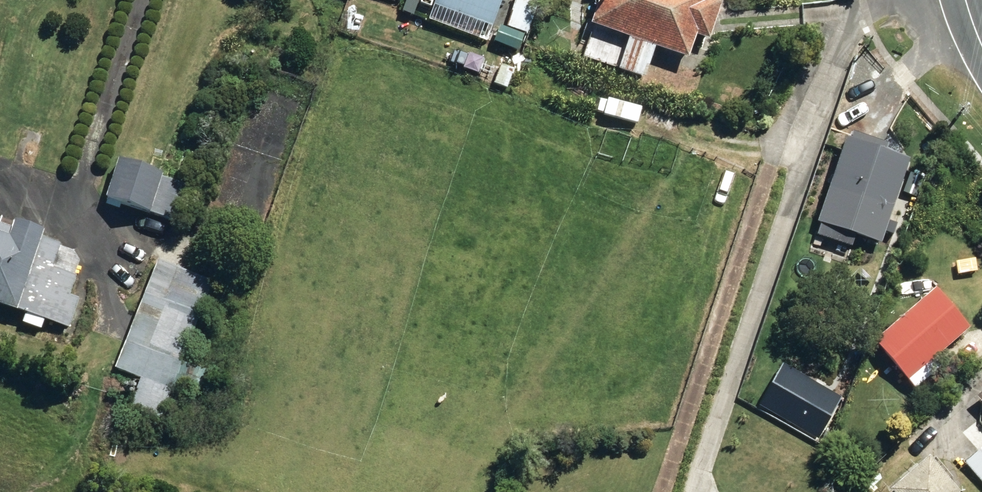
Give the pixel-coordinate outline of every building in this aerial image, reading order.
[(435,7),(459,16),(460,13),(494,27),(504,0),(438,0),(435,7)] [(727,3),(719,0),(603,0),(595,26),(631,38),(620,70),(647,80),(658,47),(692,59),(700,37),(713,41),(727,3)] [(504,48),(518,54),(525,35),(511,29),(504,48)] [(823,204),(882,224),(887,209),(890,210),(909,152),(845,131),(826,187),(829,188),(823,204)] [(107,199),(151,213),(164,174),(121,160),(107,199)] [(42,330),(45,320),(68,328),(78,299),(70,296),(76,277),(55,270),(63,247),(43,240),(46,232),(16,221),(10,237),(0,233),(0,305),(26,313),(23,323),(42,330)] [(123,350),(181,372),(202,316),(207,319),(218,291),(213,290),(215,283),(157,260),(123,350)] [(873,335),(921,390),(949,367),(936,352),(970,323),(935,282),(873,335)] [(981,482),(981,443),(963,460),(981,482)] [(895,491),(963,491),(928,451),(889,485),(895,491)]
